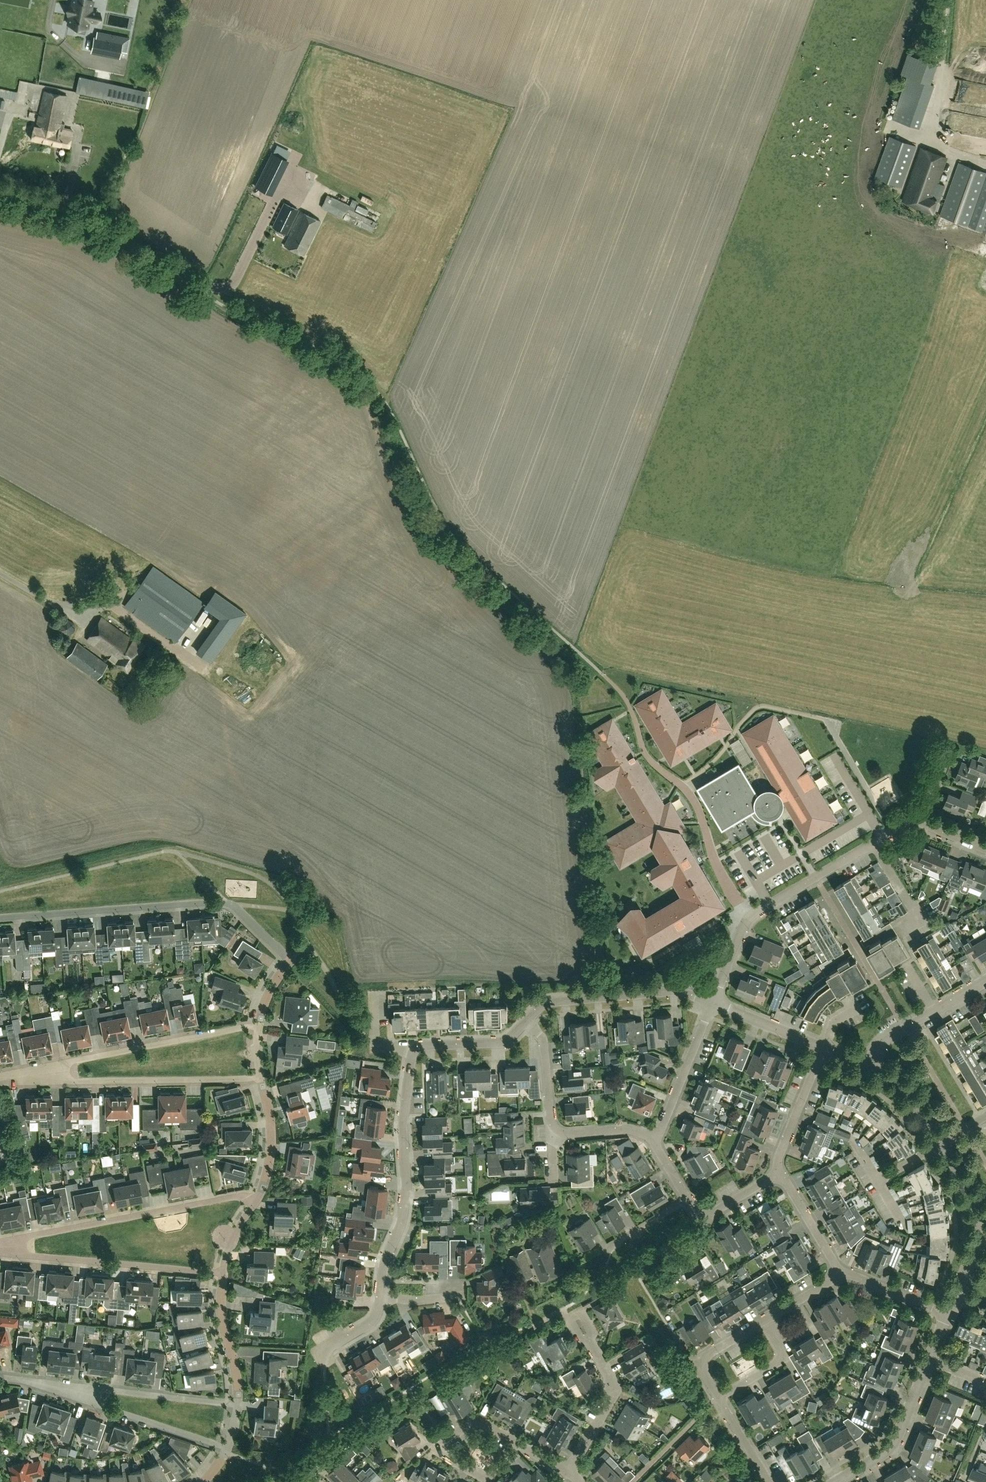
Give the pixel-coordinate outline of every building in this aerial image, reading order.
[(87,0),(73,0),(72,8),(71,8),(71,9),(72,9),(71,13),(70,13),(70,14),(69,24),(68,24),(69,25),(69,24),(78,26),(77,32),(85,34),(86,28),(87,28),(87,27),(89,20),(97,22),(99,13),(90,11),(92,2),(93,2),(93,1),(92,1),(87,0)] [(119,57),(122,43),(95,37),(92,51),(119,57)] [(934,85),(907,76),(893,119),(919,128),(934,85)] [(0,89),(0,97),(16,100),(17,92),(0,89)] [(31,140),(49,143),(51,133),(58,135),(59,130),(72,132),(72,131),(59,128),(66,96),(43,91),(36,127),(34,126),(31,140)] [(68,147),(72,132),(59,130),(58,135),(51,133),(49,143),(68,147)] [(875,178),(901,187),(916,146),(890,137),(875,178)] [(946,158),(921,148),(903,201),(934,213),(938,200),(940,201),(945,186),(938,183),(946,158)] [(272,152),(256,186),(270,193),(286,159),(272,152)] [(985,185),(985,173),(958,163),(939,216),(971,227),(985,185)] [(346,212),(348,202),(332,198),(330,207),(346,212)] [(297,210),(284,204),(273,227),(286,233),(297,210)] [(321,222),(301,212),(284,246),(304,255),(321,222)] [(203,603),(153,567),(125,606),(175,642),(203,603)] [(215,592),(205,605),(223,618),(236,627),(246,614),(215,592)] [(101,618),(86,640),(107,655),(109,657),(108,658),(127,671),(145,644),(135,638),(133,640),(101,618)] [(236,627),(223,618),(198,653),(211,662),(236,627)] [(107,664),(77,642),(66,658),(96,680),(107,664)] [(282,682),(274,688),(277,692),(285,687),(282,682)] [(722,720),(713,705),(682,724),(664,693),(657,697),(657,696),(644,704),(638,708),(666,756),(672,752),(677,761),(682,757),(682,756),(684,754),(686,756),(718,737),(717,735),(721,733),(716,724),(722,720)] [(836,821),(815,785),(817,784),(808,770),(807,771),(774,716),(744,733),(744,734),(779,792),(777,794),(776,794),(774,793),(772,792),(770,791),(769,791),(767,792),(765,792),(763,793),(762,794),(761,795),(760,797),(759,797),(739,764),(698,788),(723,829),(751,812),(753,815),(756,818),(759,820),(762,822),(766,823),(770,823),(770,815),(771,815),(772,817),(780,812),(779,810),(780,808),(780,806),(781,806),(781,805),(781,803),(781,801),(781,800),(781,801),(783,800),(806,839),(807,839),(834,823),(836,821)] [(689,848),(680,832),(685,828),(681,820),(670,803),(664,806),(636,759),(635,760),(633,757),(634,757),(633,756),(634,756),(612,719),(587,735),(605,766),(596,771),(595,779),(606,789),(616,784),(639,822),(605,841),(621,867),(654,847),(663,863),(658,866),(653,869),(656,879),(664,886),(668,883),(669,883),(674,881),(683,896),(645,918),(642,913),(639,908),(629,911),(619,922),(623,926),(630,933),(629,934),(632,937),(633,938),(643,955),(676,935),(677,934),(679,932),(682,938),(693,932),(690,926),(692,924),(693,925),(717,910),(718,911),(719,912),(720,912),(721,912),(722,912),(723,911),(724,910),(724,909),(724,908),(724,907),(699,865),(698,864),(697,862),(703,859),(696,848),(690,851),(689,849),(689,848)] [(972,759),(970,766),(962,763),(959,771),(958,770),(956,771),(955,774),(955,776),(956,776),(955,779),(971,786),(969,790),(977,793),(984,777),(985,778),(985,765),(972,759)] [(977,798),(965,793),(962,792),(959,798),(949,794),(944,807),(963,815),(966,807),(972,809),(977,798)] [(926,845),(925,847),(916,843),(908,862),(911,863),(910,865),(921,869),(922,869),(924,872),(928,874),(930,867),(937,850),(926,845)] [(957,860),(948,856),(949,855),(937,850),(930,867),(928,874),(929,874),(939,878),(940,877),(949,881),(957,860)] [(966,862),(965,863),(957,860),(949,881),(948,883),(960,888),(962,891),(966,892),(968,892),(971,885),(978,866),(966,862)] [(874,878),(878,876),(884,872),(878,862),(873,865),(876,870),(871,873),(874,878)] [(978,866),(971,885),(982,890),(980,896),(985,899),(985,884),(985,883),(985,882),(985,870),(978,866)] [(881,882),(888,878),(884,872),(878,876),(881,882)] [(855,876),(851,878),(835,888),(841,898),(857,888),(861,886),(855,876)] [(888,896),(891,895),(896,891),(893,887),(887,891),(886,894),(888,896)] [(847,907),(866,896),(863,898),(857,888),(841,898),(847,907)] [(853,917),(872,906),(866,896),(847,907),(853,917)] [(940,908),(949,911),(953,899),(945,896),(940,908)] [(805,919),(821,910),(815,900),(795,912),(801,921),(801,922),(805,919)] [(908,911),(906,908),(902,901),(895,906),(901,915),(908,911)] [(859,927),(880,914),(874,905),(872,906),(853,917),(859,927)] [(811,929),(827,920),(821,910),(805,919),(801,922),(806,931),(807,931),(811,929)] [(859,927),(865,937),(885,924),(884,923),(882,921),(883,920),(881,916),(880,914),(859,927)] [(205,918),(200,918),(202,937),(202,943),(202,937),(223,936),(226,932),(221,928),(214,929),(213,915),(204,915),(205,918)] [(713,917),(698,925),(702,932),(717,923),(713,917)] [(182,938),(181,928),(174,928),(173,918),(165,918),(165,921),(160,921),(162,940),(169,940),(170,946),(175,945),(176,958),(183,958),(182,938)] [(202,943),(202,937),(200,918),(187,919),(189,938),(182,938),(183,958),(190,957),(189,944),(195,944),(202,943)] [(162,940),(160,921),(156,921),(156,919),(147,920),(149,944),(142,944),(143,961),(150,960),(149,947),(155,947),(154,941),(162,940)] [(958,930),(964,927),(960,919),(954,922),(958,930)] [(787,930),(785,926),(781,920),(776,923),(782,933),(790,928),(787,930)] [(817,939),(832,929),(827,920),(811,929),(807,931),(807,932),(811,929),(814,935),(810,938),(813,941),(817,939)] [(142,944),(135,945),(133,921),(125,921),(125,924),(121,924),(122,943),(129,943),(130,949),(135,948),(136,961),(143,961),(142,944)] [(122,943),(121,924),(116,924),(116,922),(107,922),(109,947),(102,947),(103,962),(109,961),(109,959),(110,959),(109,950),(115,950),(114,944),(122,943)] [(864,944),(886,931),(893,927),(890,922),(885,924),(865,937),(861,939),(864,944)] [(95,947),(93,923),(85,924),(85,926),(81,927),(82,946),(82,952),(95,951),(96,964),(103,964),(103,962),(102,947),(95,947)] [(82,952),(82,946),(81,927),(76,927),(76,925),(67,925),(69,949),(62,950),(63,962),(70,962),(70,953),(75,953),(82,952)] [(229,940),(236,929),(231,925),(226,932),(223,936),(229,940)] [(55,948),(54,931),(54,926),(45,927),(45,929),(41,930),(42,949),(55,948)] [(956,933),(953,927),(952,926),(946,929),(951,936),(949,938),(951,941),(956,938),(954,935),(956,933)] [(42,949),(41,930),(36,930),(36,928),(28,928),(29,952),(22,953),(23,969),(24,969),(24,965),(31,965),(30,956),(36,955),(35,949),(42,949)] [(15,953),(14,931),(14,929),(5,930),(5,932),(1,933),(2,952),(10,951),(11,957),(16,957),(17,970),(23,969),(22,953),(15,953)] [(817,952),(838,939),(832,929),(817,939),(813,941),(811,942),(817,952)] [(108,931),(98,931),(98,940),(108,939),(108,931)] [(978,931),(973,934),(974,937),(963,944),(973,961),(980,956),(982,960),(985,958),(985,944),(978,931)] [(897,935),(878,946),(875,941),(865,947),(878,968),(885,964),(887,967),(909,954),(897,935)] [(784,947),(769,941),(764,939),(761,947),(755,944),(749,958),(767,965),(770,959),(778,962),(784,947)] [(817,952),(823,961),(844,949),(838,939),(817,952)] [(243,940),(234,954),(242,959),(238,965),(254,975),(256,972),(258,973),(261,967),(260,966),(262,963),(250,955),(255,947),(243,940)] [(913,950),(917,955),(918,955),(921,959),(935,950),(929,940),(913,950)] [(794,953),(799,949),(795,942),(790,946),(794,953)] [(822,969),(851,951),(848,946),(844,949),(823,961),(819,964),(822,969)] [(63,962),(62,950),(55,950),(56,967),(61,967),(61,970),(58,972),(59,977),(62,978),(64,978),(63,966),(63,962)] [(941,960),(935,950),(921,959),(924,963),(922,964),(925,970),(941,960)] [(866,976),(856,959),(853,954),(843,961),(846,965),(827,977),(838,996),(860,983),(859,980),(866,976)] [(933,978),(952,967),(946,957),(941,960),(925,970),(929,975),(930,974),(933,978)] [(968,957),(963,960),(960,962),(966,972),(974,967),(968,957)] [(803,974),(804,973),(809,970),(810,970),(806,964),(799,968),(803,974)] [(118,975),(126,975),(125,966),(117,966),(118,975)] [(952,967),(933,978),(935,983),(934,984),(937,989),(955,979),(956,978),(951,968),(952,967)] [(808,980),(814,976),(812,971),(811,972),(809,970),(804,973),(805,975),(808,980)] [(768,981),(755,976),(750,973),(747,981),(741,978),(736,991),(754,998),(756,992),(763,995),(768,981)] [(801,983),(808,980),(805,975),(799,979),(801,983)] [(838,996),(827,977),(826,975),(813,984),(817,989),(829,1002),(838,996)] [(239,984),(215,976),(212,987),(223,990),(221,995),(220,994),(218,996),(216,1001),(217,1004),(225,1006),(226,1004),(241,1008),(245,994),(237,991),(239,984)] [(169,992),(172,1004),(175,1017),(181,1016),(183,1024),(188,1023),(188,1025),(197,1024),(192,1002),(184,1004),(181,987),(176,988),(176,986),(174,987),(173,980),(167,981),(169,992)] [(460,985),(460,997),(469,997),(469,985),(460,985)] [(829,1002),(817,989),(807,1000),(822,1011),(829,1002)] [(172,1004),(169,992),(162,993),(165,1005),(172,1004)] [(418,1028),(417,1008),(411,1008),(410,998),(416,998),(416,993),(405,993),(406,1008),(407,1028),(418,1028)] [(312,1007),(305,999),(297,998),(295,999),(294,998),(290,997),(287,1000),(286,1004),(289,1007),(287,1009),(286,1011),(288,1013),(285,1016),(284,1020),(292,1021),(291,1030),(307,1032),(308,1023),(317,1024),(319,1008),(312,1007)] [(157,1029),(153,1010),(146,1012),(144,1000),(138,1001),(137,998),(130,999),(133,1012),(140,1010),(144,1034),(153,1032),(152,1030),(157,1029)] [(122,1039),(131,1037),(126,1016),(127,1013),(133,1012),(130,999),(123,1001),(125,1009),(112,1011),(117,1037),(122,1036),(122,1039)] [(791,1001),(785,999),(782,1007),(788,1009),(791,1001)] [(455,1006),(449,1007),(450,1026),(449,1026),(450,1028),(461,1027),(461,1015),(467,1014),(466,1000),(455,1001),(455,1006)] [(822,1011),(807,1000),(800,1013),(817,1020),(822,1011)] [(439,1027),(438,1007),(432,1007),(432,1001),(427,1002),(427,1008),(428,1027),(439,1027)] [(407,1028),(406,1008),(400,1009),(400,1003),(389,1003),(389,1018),(395,1017),(396,1030),(407,1030),(407,1028)] [(105,1040),(117,1037),(112,1011),(100,1014),(98,1006),(91,1007),(93,1020),(100,1018),(105,1040)] [(507,1006),(488,1007),(489,1026),(502,1026),(502,1020),(508,1020),(507,1006)] [(87,1021),(93,1020),(91,1007),(84,1009),(86,1017),(80,1019),(82,1024),(74,1026),(78,1045),(82,1044),(83,1046),(91,1045),(87,1021)] [(450,1026),(449,1007),(438,1007),(439,1027),(449,1026),(450,1026)] [(489,1026),(488,1007),(469,1007),(470,1022),(476,1021),(476,1027),(489,1026)] [(166,1008),(153,1010),(157,1029),(169,1027),(166,1008)] [(428,1027),(427,1008),(417,1008),(418,1028),(428,1027)] [(51,1011),(52,1015),(54,1027),(61,1026),(58,1010),(51,1011)] [(47,1029),(54,1027),(52,1015),(45,1017),(46,1025),(41,1026),(42,1032),(35,1034),(39,1053),(43,1052),(44,1054),(52,1052),(47,1029)] [(671,1015),(658,1016),(660,1035),(666,1035),(666,1039),(668,1039),(669,1045),(679,1044),(681,1040),(680,1030),(673,1030),(671,1015)] [(22,1031),(19,1018),(12,1019),(13,1023),(15,1035),(22,1034),(22,1031)] [(645,1041),(644,1030),(643,1020),(635,1021),(634,1018),(619,1020),(620,1027),(615,1027),(616,1036),(621,1036),(629,1036),(630,1042),(645,1041)] [(942,1045),(961,1033),(952,1019),(946,1022),(937,1028),(940,1032),(935,1035),(938,1041),(940,1040),(942,1045)] [(597,1022),(584,1023),(585,1043),(593,1042),(594,1048),(606,1047),(605,1035),(598,1036),(597,1022)] [(8,1037),(15,1035),(13,1023),(5,1024),(6,1028),(1,1029),(2,1034),(0,1035),(0,1060),(4,1060),(4,1062),(13,1060),(8,1037)] [(571,1024),(572,1034),(565,1035),(566,1051),(586,1049),(585,1043),(584,1023),(571,1024)] [(78,1045),(74,1026),(62,1028),(65,1047),(78,1045)] [(947,1055),(967,1043),(961,1033),(942,1045),(945,1049),(943,1050),(947,1055)] [(39,1053),(35,1034),(22,1036),(27,1058),(35,1056),(35,1054),(39,1053)] [(277,1060),(276,1065),(285,1066),(285,1063),(300,1065),(301,1054),(302,1048),(301,1048),(302,1046),(308,1046),(308,1038),(292,1037),(292,1043),(286,1042),(286,1043),(285,1046),(286,1046),(286,1047),(278,1046),(278,1054),(277,1054),(277,1060)] [(741,1049),(744,1042),(732,1037),(725,1055),(736,1059),(734,1066),(742,1070),(748,1057),(743,1054),(744,1050),(741,1049)] [(954,1064),(973,1053),(967,1043),(947,1055),(950,1061),(951,1060),(954,1064)] [(765,1080),(775,1055),(763,1050),(761,1056),(755,1053),(747,1071),(760,1077),(761,1079),(765,1080)] [(662,1082),(668,1069),(658,1065),(661,1059),(645,1053),(641,1064),(644,1065),(644,1066),(647,1068),(644,1075),(662,1082)] [(958,1075),(974,1065),(979,1062),(978,1063),(973,1053),(954,1064),(957,1068),(955,1069),(958,1075)] [(792,1068),(785,1066),(787,1060),(775,1055),(765,1080),(769,1082),(771,1081),(784,1086),(792,1068)] [(979,1062),(974,1065),(958,1075),(962,1080),(963,1079),(966,1084),(980,1075),(985,1072),(979,1062)] [(362,1067),(360,1079),(368,1080),(367,1091),(387,1093),(390,1078),(379,1076),(380,1070),(362,1067)] [(519,1085),(518,1067),(506,1068),(507,1081),(501,1081),(501,1093),(513,1093),(513,1085),(519,1085)] [(530,1067),(518,1067),(519,1085),(529,1085),(529,1096),(531,1098),(541,1097),(539,1078),(530,1079),(530,1067)] [(590,1067),(575,1068),(569,1069),(569,1074),(563,1075),(565,1090),(585,1089),(584,1082),(591,1082),(590,1067)] [(491,1068),(478,1069),(479,1087),(485,1087),(485,1096),(499,1096),(499,1082),(492,1082),(491,1068)] [(479,1087),(478,1069),(466,1069),(466,1072),(458,1073),(459,1097),(473,1096),(473,1087),(479,1087)] [(433,1071),(434,1081),(428,1081),(428,1100),(440,1099),(440,1094),(442,1094),(442,1089),(447,1089),(446,1070),(433,1071)] [(729,1083),(714,1077),(706,1074),(703,1080),(701,1079),(696,1091),(719,1101),(724,1089),(727,1090),(729,1083)] [(985,1085),(980,1075),(966,1084),(968,1088),(967,1089),(970,1094),(985,1085)] [(291,1107),(286,1108),(290,1123),(296,1121),(297,1125),(299,1126),(306,1125),(307,1123),(306,1119),(310,1117),(309,1110),(311,1105),(306,1102),(304,1103),(301,1091),(303,1088),(314,1085),(312,1076),(289,1083),(292,1093),(286,1095),(289,1104),(290,1104),(291,1107)] [(646,1087),(634,1082),(628,1095),(636,1098),(632,1108),(649,1115),(656,1098),(644,1093),(646,1087)] [(842,1088),(843,1087),(838,1085),(837,1087),(830,1084),(825,1101),(836,1104),(842,1088)] [(985,1085),(970,1094),(973,1100),(975,1099),(978,1104),(985,1099),(985,1085)] [(854,1091),(850,1089),(849,1091),(842,1088),(836,1104),(846,1109),(848,1105),(847,1105),(854,1091)] [(865,1096),(866,1096),(867,1094),(862,1091),(861,1093),(855,1090),(854,1091),(847,1105),(848,1105),(846,1109),(849,1111),(850,1111),(852,1107),(857,1110),(865,1096)] [(229,1091),(215,1095),(217,1105),(220,1107),(224,1106),(226,1113),(246,1107),(243,1094),(231,1097),(229,1091)] [(714,1106),(711,1104),(713,1099),(719,1101),(696,1091),(691,1103),(702,1108),(699,1114),(714,1120),(717,1114),(714,1113),(716,1109),(714,1106)] [(174,1095),(172,1095),(172,1119),(180,1118),(180,1128),(201,1128),(201,1108),(185,1108),(185,1094),(182,1094),(182,1092),(174,1093),(174,1095)] [(119,1115),(119,1096),(114,1096),(114,1093),(106,1093),(106,1115),(119,1115)] [(123,1096),(119,1096),(119,1115),(132,1115),(132,1093),(123,1093),(123,1096)] [(172,1119),(172,1095),(170,1095),(170,1093),(161,1093),(161,1095),(159,1095),(159,1109),(142,1109),(143,1129),(165,1129),(164,1119),(172,1119)] [(43,1097),(39,1097),(39,1116),(39,1126),(52,1126),(52,1135),(59,1135),(59,1131),(59,1118),(52,1118),(52,1094),(43,1094),(43,1097)] [(79,1116),(79,1096),(74,1096),(74,1094),(66,1094),(66,1116),(79,1116)] [(83,1096),(79,1096),(79,1116),(79,1123),(92,1122),(92,1118),(92,1094),(83,1094),(83,1096)] [(39,1116),(39,1097),(34,1097),(34,1095),(26,1095),(26,1116),(39,1116)] [(578,1103),(566,1104),(567,1120),(587,1118),(586,1107),(590,1107),(589,1095),(577,1096),(578,1103)] [(758,1110),(756,1116),(774,1123),(778,1111),(767,1107),(770,1100),(757,1095),(752,1108),(758,1110)] [(876,1102),(877,1101),(873,1098),(872,1100),(866,1096),(865,1096),(857,1110),(866,1116),(876,1102)] [(361,1098),(359,1112),(358,1117),(365,1118),(384,1121),(386,1108),(374,1106),(375,1099),(361,1098)] [(885,1110),(886,1110),(887,1108),(883,1105),(881,1107),(876,1102),(866,1116),(874,1123),(885,1110)] [(894,1118),(896,1117),(892,1113),(891,1115),(886,1110),(885,1110),(874,1123),(882,1130),(894,1118)] [(524,1118),(519,1118),(518,1111),(495,1112),(496,1126),(505,1126),(505,1132),(524,1131),(524,1118)] [(827,1124),(831,1116),(819,1111),(815,1120),(827,1124)] [(447,1116),(435,1117),(426,1117),(426,1124),(424,1124),(424,1137),(443,1136),(443,1129),(448,1129),(447,1116)] [(769,1135),(774,1123),(756,1116),(754,1121),(747,1119),(742,1132),(755,1137),(757,1131),(769,1135)] [(713,1130),(716,1123),(700,1117),(697,1123),(685,1118),(680,1131),(699,1138),(702,1130),(708,1132),(710,1129),(713,1130)] [(382,1134),(384,1121),(365,1118),(364,1124),(356,1123),(354,1137),(368,1139),(369,1132),(382,1134)] [(899,1123),(894,1118),(882,1130),(889,1138),(900,1130),(904,1126),(901,1122),(899,1123)] [(836,1128),(827,1124),(815,1120),(823,1123),(820,1129),(809,1125),(804,1136),(822,1144),(828,1146),(836,1128)] [(232,1121),(221,1122),(222,1137),(226,1137),(226,1144),(227,1144),(227,1148),(236,1147),(236,1143),(250,1143),(250,1129),(232,1129),(232,1121)] [(907,1139),(909,1138),(906,1134),(904,1135),(900,1130),(889,1138),(886,1140),(893,1149),(907,1139)] [(525,1144),(524,1131),(505,1132),(505,1138),(497,1138),(497,1152),(498,1152),(511,1152),(521,1151),(520,1144),(525,1144)] [(862,1144),(869,1137),(865,1133),(859,1139),(862,1144)] [(752,1171),(761,1151),(749,1146),(753,1138),(743,1134),(738,1147),(743,1149),(736,1165),(752,1171)] [(443,1142),(443,1136),(424,1137),(425,1150),(433,1150),(433,1157),(434,1157),(453,1156),(452,1142),(443,1142)] [(819,1150),(822,1144),(804,1136),(800,1148),(813,1153),(810,1159),(822,1163),(824,1157),(823,1157),(825,1153),(819,1150)] [(380,1148),(371,1146),(371,1139),(368,1139),(354,1137),(353,1137),(351,1152),(355,1152),(355,1157),(360,1158),(364,1159),(364,1158),(379,1161),(379,1160),(380,1148)] [(203,1145),(202,1138),(188,1139),(189,1147),(203,1145)] [(911,1145),(907,1139),(893,1149),(899,1158),(915,1148),(913,1144),(911,1145)] [(870,1142),(864,1146),(869,1154),(874,1150),(870,1142)] [(157,1151),(157,1143),(141,1144),(142,1152),(157,1151)] [(301,1148),(290,1147),(286,1174),(304,1177),(304,1173),(306,1173),(308,1162),(312,1162),(313,1154),(300,1152),(301,1148)] [(638,1147),(623,1156),(636,1176),(651,1168),(638,1147)] [(511,1159),(511,1152),(498,1152),(498,1166),(505,1166),(506,1174),(526,1173),(525,1158),(511,1159)] [(713,1171),(719,1167),(710,1152),(704,1156),(701,1152),(696,1156),(694,1154),(684,1160),(694,1177),(697,1175),(700,1179),(706,1175),(707,1175),(713,1172),(713,1171)] [(848,1160),(854,1156),(851,1152),(845,1156),(848,1160)] [(185,1167),(177,1169),(181,1192),(183,1192),(184,1194),(192,1192),(192,1191),(194,1190),(192,1177),(208,1173),(204,1154),(183,1158),(185,1167)] [(238,1154),(216,1154),(207,1154),(208,1156),(215,1158),(226,1161),(222,1174),(224,1174),(225,1176),(230,1178),(231,1176),(243,1179),(247,1166),(238,1164),(236,1160),(238,1154)] [(568,1155),(569,1178),(581,1178),(581,1186),(594,1185),(593,1164),(589,1165),(589,1154),(568,1155)] [(455,1156),(453,1156),(434,1157),(435,1164),(425,1164),(426,1177),(446,1176),(445,1169),(451,1169),(451,1163),(455,1163),(455,1156)] [(383,1161),(379,1160),(379,1161),(364,1158),(364,1159),(360,1158),(355,1157),(355,1158),(359,1158),(358,1163),(353,1162),(351,1177),(353,1177),(370,1180),(371,1173),(381,1174),(383,1161)] [(181,1192),(177,1169),(169,1170),(168,1160),(146,1164),(150,1184),(166,1181),(169,1195),(171,1194),(171,1196),(180,1195),(180,1193),(181,1192)] [(908,1174),(914,1183),(929,1176),(926,1170),(928,1168),(925,1164),(908,1174)] [(860,1173),(867,1171),(865,1165),(858,1167),(860,1173)] [(825,1166),(813,1173),(806,1178),(809,1184),(806,1185),(813,1197),(836,1183),(836,1182),(835,1183),(825,1166)] [(130,1180),(125,1181),(129,1202),(134,1202),(135,1203),(141,1202),(141,1200),(142,1200),(140,1187),(147,1185),(144,1170),(129,1173),(130,1180)] [(129,1202),(125,1181),(125,1177),(115,1179),(114,1178),(111,1175),(104,1176),(104,1177),(107,1191),(107,1193),(114,1192),(117,1205),(118,1205),(119,1207),(125,1205),(125,1203),(129,1202)] [(931,1175),(929,1176),(914,1183),(918,1193),(922,1192),(934,1187),(931,1180),(933,1179),(931,1175)] [(446,1183),(446,1176),(426,1177),(426,1190),(436,1190),(436,1197),(452,1196),(452,1183),(446,1183)] [(100,1192),(107,1191),(104,1177),(92,1179),(93,1185),(86,1186),(90,1210),(94,1209),(96,1211),(100,1210),(101,1208),(103,1208),(100,1192)] [(385,1202),(387,1189),(370,1187),(371,1180),(370,1180),(353,1177),(352,1184),(357,1185),(356,1190),(362,1191),(361,1193),(367,1193),(366,1199),(385,1202)] [(90,1210),(86,1186),(78,1188),(77,1182),(65,1184),(65,1186),(68,1198),(74,1197),(77,1212),(79,1212),(81,1214),(85,1213),(86,1211),(90,1210)] [(847,1200),(836,1183),(813,1197),(820,1208),(823,1206),(827,1212),(847,1200)] [(939,1184),(934,1187),(922,1192),(925,1202),(941,1197),(939,1190),(941,1189),(939,1184)] [(649,1192),(644,1185),(630,1193),(639,1207),(647,1202),(651,1209),(668,1198),(660,1185),(649,1192)] [(68,1202),(68,1198),(65,1186),(53,1188),(54,1193),(53,1195),(47,1196),(47,1194),(46,1194),(51,1217),(55,1217),(57,1218),(61,1217),(62,1215),(64,1215),(62,1203),(68,1202)] [(557,1190),(550,1190),(550,1188),(543,1188),(543,1189),(538,1189),(538,1188),(521,1188),(521,1190),(517,1190),(518,1198),(522,1202),(522,1208),(530,1208),(529,1206),(539,1205),(538,1202),(544,1202),(544,1203),(551,1203),(551,1202),(558,1202),(557,1190)] [(328,1199),(340,1200),(341,1192),(329,1191),(328,1199)] [(495,1193),(495,1202),(514,1201),(513,1192),(495,1193)] [(22,1210),(29,1209),(27,1197),(26,1193),(20,1194),(21,1196),(19,1197),(21,1204),(8,1206),(12,1225),(17,1224),(17,1226),(23,1225),(23,1223),(24,1222),(22,1210)] [(51,1217),(46,1194),(27,1197),(29,1209),(36,1208),(38,1220),(51,1217)] [(601,1214),(612,1232),(625,1224),(618,1212),(624,1209),(617,1196),(605,1204),(608,1210),(601,1214)] [(943,1196),(941,1197),(925,1202),(928,1212),(944,1209),(944,1208),(943,1202),(945,1201),(943,1196)] [(448,1198),(437,1198),(434,1199),(434,1205),(426,1205),(426,1210),(424,1210),(424,1219),(433,1219),(433,1217),(442,1217),(442,1219),(451,1218),(450,1209),(448,1209),(448,1198)] [(384,1215),(385,1202),(366,1199),(366,1205),(361,1204),(361,1206),(353,1205),(351,1217),(365,1219),(367,1219),(368,1213),(384,1215)] [(854,1212),(850,1206),(847,1200),(827,1212),(830,1218),(827,1220),(834,1231),(850,1221),(847,1216),(854,1212)] [(8,1206),(7,1201),(0,1203),(0,1227),(0,1229),(7,1228),(6,1226),(12,1225),(8,1206)] [(778,1204),(772,1207),(768,1201),(758,1207),(769,1224),(785,1215),(778,1204)] [(296,1203),(278,1202),(277,1212),(274,1212),(274,1221),(270,1221),(270,1234),(289,1234),(289,1228),(292,1226),(292,1224),(295,1224),(296,1203)] [(909,1202),(903,1203),(899,1205),(902,1210),(906,1208),(910,1206),(909,1202)] [(912,1216),(910,1206),(906,1208),(902,1210),(907,1218),(912,1216)] [(946,1208),(944,1208),(944,1209),(928,1212),(930,1223),(947,1221),(947,1220),(945,1214),(948,1213),(946,1208)] [(792,1226),(785,1215),(769,1224),(772,1229),(767,1232),(775,1244),(785,1238),(781,1232),(792,1226)] [(373,1227),(365,1226),(365,1219),(351,1217),(346,1217),(344,1230),(341,1229),(341,1236),(349,1237),(352,1237),(352,1238),(368,1240),(371,1240),(372,1236),(374,1236),(375,1228),(373,1228),(373,1227)] [(590,1219),(584,1222),(583,1220),(581,1220),(576,1223),(576,1225),(577,1227),(570,1230),(582,1250),(596,1242),(592,1235),(598,1232),(590,1219)] [(949,1220),(947,1220),(947,1221),(930,1223),(930,1234),(948,1233),(947,1226),(949,1225),(949,1220)] [(866,1233),(863,1229),(859,1223),(853,1227),(850,1221),(834,1231),(840,1242),(851,1236),(855,1243),(866,1233)] [(752,1246),(746,1236),(741,1228),(735,1231),(730,1223),(718,1231),(729,1250),(737,1245),(741,1253),(752,1246)] [(950,1232),(948,1233),(930,1234),(931,1244),(948,1245),(948,1238),(950,1238),(950,1232)] [(800,1239),(796,1241),(793,1235),(774,1247),(781,1259),(787,1255),(790,1260),(806,1250),(800,1239)] [(871,1266),(878,1248),(871,1245),(874,1239),(866,1236),(858,1243),(856,1248),(862,1251),(858,1261),(871,1266)] [(366,1253),(368,1240),(352,1238),(352,1237),(349,1237),(348,1243),(340,1242),(338,1256),(340,1256),(352,1258),(357,1259),(358,1252),(366,1253)] [(482,1263),(483,1263),(485,1262),(485,1257),(483,1256),(482,1256),(482,1253),(475,1253),(475,1246),(463,1246),(463,1239),(451,1239),(451,1255),(459,1255),(459,1269),(475,1269),(475,1266),(482,1266),(482,1263)] [(527,1249),(541,1281),(563,1272),(549,1239),(527,1249)] [(417,1253),(417,1268),(431,1268),(431,1269),(439,1269),(439,1255),(446,1255),(446,1242),(439,1242),(439,1245),(432,1245),(432,1253),(417,1253)] [(895,1244),(893,1247),(881,1242),(878,1248),(871,1266),(884,1271),(889,1259),(896,1262),(902,1247),(895,1244)] [(950,1245),(948,1245),(931,1244),(930,1255),(941,1257),(947,1258),(947,1250),(950,1250),(950,1245)] [(511,1256),(521,1281),(534,1275),(523,1250),(511,1256)] [(803,1268),(813,1262),(806,1250),(790,1260),(793,1265),(787,1269),(794,1281),(806,1274),(803,1268)] [(273,1252),(254,1251),(254,1264),(247,1263),(247,1270),(246,1269),(246,1272),(247,1272),(246,1279),(250,1279),(263,1281),(264,1279),(267,1280),(267,1265),(273,1265),(273,1252)] [(940,1261),(941,1257),(930,1255),(918,1253),(916,1264),(920,1265),(937,1268),(938,1261),(940,1261)] [(351,1265),(352,1258),(340,1256),(339,1269),(345,1270),(344,1277),(363,1279),(365,1267),(351,1265)] [(700,1257),(683,1267),(692,1282),(703,1276),(707,1283),(719,1276),(712,1264),(706,1267),(700,1257)] [(939,1268),(937,1268),(920,1265),(918,1275),(934,1280),(936,1273),(938,1273),(939,1268)] [(20,1268),(12,1267),(12,1269),(7,1268),(5,1281),(0,1280),(0,1297),(9,1298),(10,1291),(12,1290),(18,1290),(20,1268)] [(501,1267),(488,1273),(483,1275),(483,1283),(478,1283),(478,1299),(481,1299),(487,1304),(492,1299),(498,1299),(498,1284),(497,1284),(497,1281),(506,1277),(501,1267)] [(28,1268),(20,1268),(18,1290),(25,1291),(26,1293),(26,1299),(37,1300),(38,1298),(39,1286),(32,1285),(34,1271),(28,1270),(28,1268)] [(58,1292),(60,1273),(56,1273),(56,1271),(49,1270),(49,1272),(48,1272),(46,1291),(58,1292)] [(766,1279),(756,1286),(766,1302),(776,1296),(769,1283),(774,1280),(768,1270),(763,1273),(766,1279)] [(65,1274),(60,1273),(58,1292),(58,1297),(64,1297),(63,1302),(77,1303),(79,1289),(72,1288),(73,1274),(72,1274),(72,1272),(65,1272),(65,1274)] [(98,1296),(100,1275),(92,1274),(92,1276),(87,1276),(86,1286),(84,1288),(79,1287),(79,1289),(77,1303),(77,1305),(88,1306),(92,1303),(92,1296),(98,1296)] [(108,1275),(100,1275),(98,1296),(104,1297),(103,1304),(106,1307),(117,1308),(118,1294),(119,1291),(113,1290),(112,1289),(113,1278),(108,1277),(108,1275)] [(138,1299),(140,1280),(134,1280),(133,1278),(129,1277),(128,1279),(127,1279),(125,1295),(118,1294),(117,1308),(129,1309),(130,1303),(132,1304),(132,1299),(138,1299)] [(361,1292),(363,1279),(344,1277),(343,1284),(337,1283),(335,1296),(347,1298),(348,1291),(361,1292)] [(201,1302),(201,1290),(202,1290),(202,1289),(189,1289),(190,1279),(175,1278),(174,1289),(177,1289),(177,1290),(176,1302),(173,1302),(188,1302),(201,1302)] [(153,1281),(140,1280),(138,1299),(151,1301),(150,1308),(157,1308),(158,1294),(152,1294),(153,1281)] [(737,1289),(736,1289),(743,1301),(749,1311),(754,1308),(755,1308),(766,1302),(756,1286),(751,1289),(750,1286),(747,1287),(745,1284),(742,1286),(739,1282),(734,1285),(737,1289)] [(614,1297),(617,1295),(618,1297),(624,1293),(620,1285),(610,1291),(614,1297)] [(749,1311),(743,1301),(736,1289),(731,1292),(735,1298),(724,1305),(733,1321),(744,1315),(744,1314),(749,1311)] [(858,1317),(850,1304),(848,1300),(842,1304),(837,1296),(826,1303),(837,1321),(842,1317),(846,1324),(858,1317)] [(607,1329),(623,1320),(610,1298),(594,1308),(607,1329)] [(269,1330),(269,1329),(276,1330),(277,1316),(273,1315),(275,1302),(260,1301),(259,1313),(251,1312),(249,1328),(254,1328),(253,1329),(260,1330),(260,1329),(269,1330)] [(202,1322),(201,1310),(201,1309),(189,1311),(188,1302),(173,1302),(174,1305),(169,1305),(170,1313),(172,1314),(173,1323),(175,1325),(189,1324),(202,1322)] [(733,1321),(724,1305),(719,1308),(715,1302),(704,1309),(706,1312),(711,1321),(716,1330),(722,1327),(722,1328),(733,1321)] [(837,1321),(826,1303),(815,1309),(820,1317),(813,1321),(823,1338),(835,1331),(831,1324),(837,1321)] [(891,1314),(897,1316),(892,1328),(913,1337),(918,1325),(905,1319),(908,1313),(894,1307),(891,1314)] [(468,1338),(460,1325),(456,1317),(445,1318),(444,1313),(424,1315),(426,1330),(438,1329),(438,1330),(451,1329),(460,1343),(468,1338)] [(20,1314),(1,1314),(1,1325),(20,1325),(20,1314)] [(971,1339),(978,1323),(973,1322),(974,1320),(967,1317),(965,1323),(960,1321),(954,1336),(970,1343),(971,1339)] [(703,1338),(710,1334),(701,1320),(693,1325),(693,1326),(686,1330),(695,1344),(703,1339),(703,1338)] [(985,1333),(985,1325),(983,1324),(982,1325),(978,1323),(971,1339),(978,1341),(977,1344),(978,1346),(980,1347),(982,1343),(985,1333)] [(191,1332),(189,1324),(175,1325),(175,1339),(176,1339),(181,1338),(183,1347),(177,1348),(177,1349),(197,1344),(206,1342),(203,1330),(204,1330),(204,1329),(191,1332)] [(406,1324),(395,1331),(405,1348),(409,1353),(420,1347),(422,1351),(427,1348),(420,1336),(415,1339),(406,1324)] [(908,1349),(913,1337),(892,1328),(890,1334),(889,1336),(886,1334),(881,1345),(882,1346),(898,1352),(894,1351),(897,1344),(908,1349)] [(9,1344),(6,1331),(0,1332),(0,1346),(9,1344)] [(400,1351),(405,1348),(395,1331),(384,1337),(390,1348),(384,1352),(392,1364),(393,1365),(399,1362),(397,1358),(400,1356),(400,1354),(400,1351)] [(531,1342),(536,1352),(548,1373),(565,1363),(561,1355),(568,1351),(560,1337),(549,1343),(544,1334),(531,1342)] [(22,1349),(21,1365),(34,1366),(36,1345),(31,1345),(31,1342),(29,1342),(29,1336),(18,1335),(16,1348),(22,1349)] [(814,1335),(803,1341),(813,1358),(818,1354),(823,1362),(834,1356),(827,1344),(821,1348),(814,1335)] [(60,1369),(63,1346),(63,1342),(43,1339),(41,1353),(48,1354),(47,1368),(60,1369)] [(81,1358),(83,1346),(83,1342),(69,1340),(68,1346),(63,1346),(60,1369),(73,1371),(74,1357),(81,1358)] [(121,1365),(121,1362),(123,1348),(124,1342),(116,1341),(115,1349),(111,1349),(109,1350),(109,1353),(102,1352),(99,1374),(101,1374),(110,1375),(110,1373),(113,1373),(114,1364),(121,1365)] [(807,1361),(813,1358),(803,1341),(793,1348),(800,1360),(794,1364),(803,1379),(804,1380),(813,1375),(810,1371),(812,1369),(807,1361)] [(642,1343),(627,1352),(623,1354),(627,1360),(622,1363),(630,1377),(632,1376),(636,1383),(644,1379),(644,1377),(641,1371),(647,1367),(644,1361),(645,1360),(646,1358),(644,1355),(647,1353),(642,1343)] [(208,1348),(200,1351),(197,1344),(177,1349),(179,1356),(185,1354),(186,1356),(185,1356),(185,1357),(186,1356),(189,1368),(186,1369),(186,1370),(201,1365),(212,1361),(208,1349),(209,1349),(208,1348)] [(392,1364),(384,1352),(384,1351),(377,1356),(371,1345),(361,1351),(371,1369),(377,1365),(380,1370),(392,1364)] [(98,1374),(99,1374),(102,1352),(95,1351),(96,1349),(94,1347),(83,1346),(81,1358),(81,1362),(85,1363),(84,1366),(87,1367),(87,1370),(90,1371),(89,1372),(91,1373),(98,1374)] [(903,1362),(895,1359),(896,1356),(897,1356),(897,1355),(897,1354),(898,1352),(882,1346),(875,1364),(873,1363),(873,1364),(898,1374),(903,1362)] [(139,1381),(142,1358),(135,1358),(134,1356),(135,1349),(123,1348),(121,1362),(127,1363),(126,1377),(131,1378),(131,1380),(139,1381)] [(255,1361),(254,1381),(264,1381),(263,1387),(268,1388),(268,1385),(277,1385),(277,1379),(280,1380),(280,1364),(298,1365),(298,1351),(275,1350),(275,1357),(263,1357),(263,1362),(255,1361)] [(148,1359),(142,1358),(139,1381),(147,1382),(147,1380),(153,1381),(154,1366),(163,1368),(164,1355),(164,1353),(151,1351),(150,1358),(148,1359)] [(351,1358),(352,1360),(345,1365),(357,1384),(368,1377),(365,1372),(371,1369),(361,1351),(351,1358)] [(737,1366),(741,1375),(753,1369),(752,1368),(757,1365),(753,1357),(737,1366)] [(896,1378),(898,1374),(873,1364),(870,1369),(872,1370),(867,1383),(879,1388),(885,1390),(888,1383),(893,1385),(894,1385),(896,1385),(898,1379),(896,1378)] [(215,1383),(214,1371),(214,1370),(201,1372),(201,1365),(186,1370),(187,1374),(189,1374),(190,1374),(192,1386),(200,1385),(200,1386),(200,1387),(214,1389),(214,1388),(213,1383),(215,1383)] [(583,1394),(596,1387),(586,1370),(577,1375),(574,1369),(562,1375),(569,1388),(577,1383),(583,1394)] [(793,1401),(811,1391),(804,1380),(803,1379),(797,1383),(791,1372),(780,1379),(790,1395),(793,1401)] [(790,1395),(780,1379),(770,1385),(777,1397),(772,1400),(778,1411),(783,1407),(780,1401),(790,1395)] [(451,1414),(455,1412),(458,1416),(473,1407),(467,1397),(468,1396),(469,1395),(470,1394),(470,1393),(471,1392),(471,1391),(471,1390),(472,1389),(472,1388),(471,1386),(471,1385),(470,1383),(470,1382),(469,1381),(459,1390),(442,1400),(451,1414)] [(501,1417),(516,1392),(515,1392),(498,1382),(490,1395),(497,1399),(490,1410),(501,1417)] [(877,1394),(879,1388),(867,1383),(866,1383),(861,1396),(868,1398),(865,1404),(883,1411),(888,1399),(877,1394)] [(935,1394),(931,1405),(947,1412),(949,1407),(957,1410),(960,1404),(962,1405),(965,1398),(950,1391),(947,1399),(935,1394)] [(16,1392),(0,1396),(0,1415),(5,1413),(6,1416),(19,1413),(19,1410),(20,1410),(16,1392)] [(534,1403),(526,1399),(516,1393),(516,1392),(501,1417),(512,1423),(519,1412),(527,1416),(534,1403)] [(779,1419),(770,1405),(764,1395),(758,1400),(754,1394),(739,1404),(750,1422),(759,1417),(765,1427),(779,1419)] [(447,1411),(441,1401),(436,1404),(442,1414),(447,1411)] [(985,1421),(985,1404),(979,1401),(973,1417),(985,1421)] [(43,1425),(50,1427),(57,1405),(50,1402),(49,1404),(44,1402),(41,1412),(40,1411),(38,1413),(37,1415),(30,1412),(28,1429),(34,1431),(42,1428),(43,1425)] [(73,1411),(83,1410),(82,1402),(73,1403),(73,1411)] [(627,1403),(621,1414),(647,1430),(651,1423),(648,1421),(650,1417),(645,1414),(649,1408),(639,1402),(635,1408),(627,1403)] [(878,1423),(883,1411),(865,1404),(863,1409),(857,1407),(851,1419),(864,1425),(867,1418),(878,1423)] [(65,1407),(57,1405),(50,1427),(62,1431),(60,1439),(68,1442),(74,1425),(68,1423),(68,1422),(67,1420),(70,1411),(64,1409),(65,1407)] [(255,1417),(253,1433),(275,1435),(275,1427),(279,1428),(280,1420),(278,1420),(279,1406),(264,1405),(263,1415),(264,1415),(263,1418),(255,1417)] [(945,1417),(947,1412),(931,1405),(926,1417),(937,1422),(934,1428),(945,1433),(948,1434),(953,1420),(945,1417)] [(571,1436),(577,1425),(572,1422),(573,1420),(572,1418),(574,1415),(558,1406),(552,1416),(553,1418),(558,1421),(554,1426),(571,1436)] [(647,1430),(621,1414),(614,1426),(622,1430),(618,1436),(629,1442),(632,1436),(637,1439),(644,1428),(647,1430)] [(99,1421),(87,1417),(80,1438),(89,1440),(87,1446),(97,1450),(102,1434),(96,1432),(99,1421)] [(858,1425),(851,1419),(848,1417),(844,1420),(845,1423),(839,1427),(841,1430),(836,1433),(846,1449),(857,1442),(851,1432),(854,1430),(858,1425)] [(406,1458),(418,1451),(414,1444),(420,1440),(411,1424),(406,1427),(406,1425),(400,1429),(401,1430),(394,1435),(403,1450),(401,1451),(406,1458)] [(14,1443),(19,1444),(20,1439),(21,1440),(23,1428),(16,1426),(14,1438),(15,1438),(14,1443)] [(135,1435),(134,1434),(134,1432),(114,1426),(112,1433),(105,1431),(99,1449),(107,1452),(110,1442),(129,1449),(131,1443),(132,1443),(133,1443),(134,1443),(135,1442),(136,1441),(136,1440),(136,1439),(137,1439),(137,1438),(136,1437),(136,1436),(135,1435)] [(564,1447),(571,1436),(554,1426),(548,1438),(542,1434),(538,1440),(550,1447),(554,1441),(564,1447)] [(945,1433),(934,1428),(932,1433),(928,1431),(927,1433),(920,1430),(915,1442),(932,1449),(936,1437),(942,1440),(945,1433)] [(818,1448),(813,1438),(813,1437),(809,1430),(799,1436),(798,1438),(804,1449),(798,1452),(797,1451),(809,1471),(820,1465),(812,1451),(818,1448)] [(775,1443),(786,1438),(783,1432),(772,1437),(775,1443)] [(846,1449),(836,1433),(825,1439),(822,1433),(815,1437),(823,1449),(829,1445),(835,1456),(846,1449)] [(700,1436),(695,1440),(691,1435),(677,1449),(686,1459),(691,1454),(696,1458),(699,1460),(702,1460),(706,1456),(706,1453),(704,1450),(709,1445),(700,1436)] [(162,1456),(172,1468),(179,1476),(186,1469),(185,1467),(187,1465),(181,1458),(185,1455),(189,1442),(174,1437),(171,1447),(173,1449),(172,1449),(173,1450),(164,1458),(162,1456)] [(927,1461),(928,1457),(934,1460),(937,1451),(932,1449),(915,1442),(911,1454),(913,1455),(911,1462),(922,1470),(928,1474),(931,1470),(925,1465),(927,1461)] [(337,1481),(340,1481),(351,1470),(346,1465),(353,1458),(352,1457),(357,1453),(349,1445),(344,1448),(336,1456),(341,1461),(329,1473),(337,1481)] [(809,1471),(797,1451),(790,1455),(785,1446),(778,1450),(780,1454),(776,1457),(783,1468),(790,1464),(797,1475),(807,1469),(809,1471)] [(592,1473),(601,1481),(614,1469),(605,1460),(610,1455),(606,1451),(597,1459),(602,1463),(592,1473)] [(172,1468),(162,1456),(157,1459),(158,1461),(158,1462),(148,1467),(147,1466),(146,1466),(154,1480),(155,1481),(166,1481),(169,1480),(164,1472),(172,1468)] [(10,1466),(12,1474),(10,1475),(12,1481),(14,1481),(29,1481),(32,1481),(30,1475),(33,1475),(33,1476),(43,1474),(40,1461),(27,1464),(27,1462),(10,1466)] [(438,1469),(426,1463),(424,1467),(418,1463),(408,1480),(412,1481),(430,1481),(438,1469)] [(981,1463),(978,1469),(973,1467),(969,1477),(980,1481),(985,1481),(985,1465),(981,1463)] [(633,1478),(635,1475),(631,1471),(628,1471),(626,1473),(618,1464),(614,1469),(601,1481),(602,1481),(617,1481),(619,1480),(620,1481),(628,1481),(633,1478)] [(906,1464),(896,1471),(903,1481),(920,1481),(924,1479),(927,1481),(931,1477),(928,1474),(922,1470),(918,1475),(914,1477),(906,1464)] [(154,1480),(146,1466),(141,1467),(142,1469),(141,1470),(130,1472),(129,1470),(131,1481),(144,1481),(154,1480)] [(372,1480),(378,1474),(371,1466),(366,1471),(363,1468),(356,1475),(351,1470),(340,1481),(359,1481),(361,1480),(363,1481),(369,1481),(372,1480)] [(707,1468),(699,1477),(702,1481),(705,1478),(709,1478),(713,1474),(707,1468)] [(447,1479),(449,1476),(438,1469),(430,1481),(452,1481),(447,1479)] [(668,1474),(677,1481),(686,1481),(687,1481),(673,1469),(668,1474)] [(72,1472),(65,1470),(64,1473),(52,1471),(50,1481),(70,1481),(72,1472)] [(129,1470),(123,1470),(123,1473),(111,1475),(111,1473),(110,1473),(111,1481),(131,1481),(129,1470)] [(537,1470),(532,1475),(530,1474),(528,1476),(522,1470),(517,1475),(516,1474),(510,1480),(512,1481),(511,1481),(545,1481),(547,1480),(537,1470)] [(896,1471),(886,1477),(889,1481),(903,1481),(896,1471)] [(90,1473),(85,1473),(84,1475),(72,1475),(72,1472),(70,1481),(90,1481),(90,1473)] [(110,1473),(104,1473),(104,1475),(103,1475),(103,1476),(91,1476),(91,1473),(90,1473),(90,1481),(111,1481),(110,1473)]
